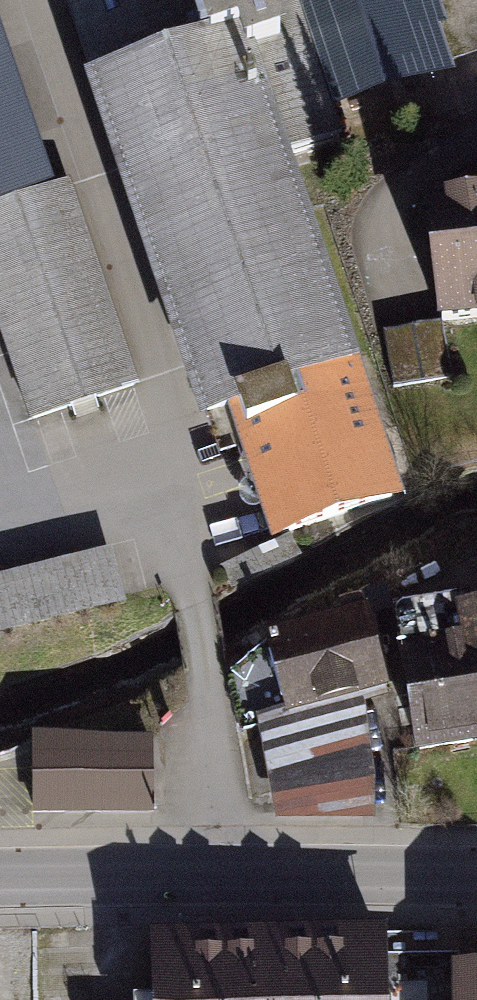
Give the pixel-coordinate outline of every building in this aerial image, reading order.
[(87,82),(74,86),(191,446),(225,435),(265,558),(400,514),(285,159),(233,0),(60,0),(87,82)] [(285,159),(336,143),(328,116),(450,77),(446,66),(476,56),(476,0),(233,0),(285,159)] [(55,190),(0,27),(0,208),(55,190)] [(55,190),(0,208),(0,336),(32,427),(143,388),(71,183),(55,190)] [(427,216),(442,323),(476,318),(476,210),(427,216)] [(442,381),(432,324),(385,332),(395,389),(442,381)] [(0,578),(0,640),(129,609),(115,550),(0,578)] [(392,618),(415,759),(476,749),(476,605),(392,618)] [(388,695),(364,617),(258,646),(278,715),(255,723),(274,823),(374,820),(372,783),(363,704),(388,695)] [(151,742),(31,740),(30,818),(149,820),(151,742)] [(149,943),(151,999),(383,999),(382,937),(149,943)] [(446,977),(446,999),(476,999),(476,976),(446,977)]
